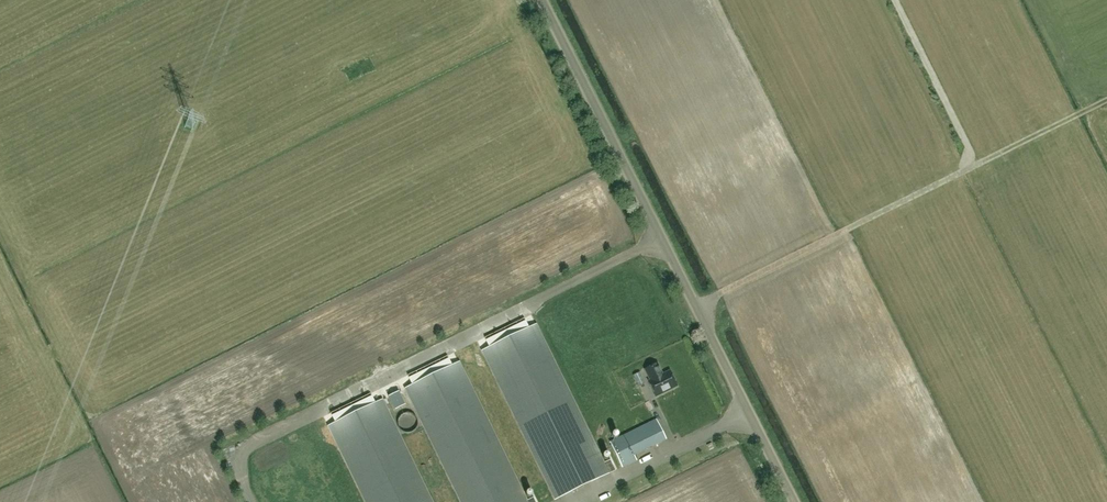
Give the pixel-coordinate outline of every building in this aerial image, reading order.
[(490,347),(483,351),(555,499),(615,470),(610,460),(604,463),(536,325),(529,328),(524,318),(485,337),(490,347)] [(408,375),(413,385),(406,388),(461,501),(524,501),(459,362),(452,366),(447,356),(408,375)] [(648,381),(656,396),(677,386),(670,371),(663,375),(657,364),(645,370),(651,380),(648,381)] [(640,372),(633,375),(639,386),(646,383),(640,372)] [(405,404),(399,392),(388,397),(395,409),(405,404)] [(329,426),(366,501),(432,501),(382,400),(375,403),(370,394),(331,413),(336,423),(329,426)] [(418,430),(415,415),(398,417),(401,433),(418,430)] [(634,455),(665,439),(656,420),(624,436),(634,455)] [(636,460),(634,455),(624,436),(611,443),(622,466),(636,460)]
